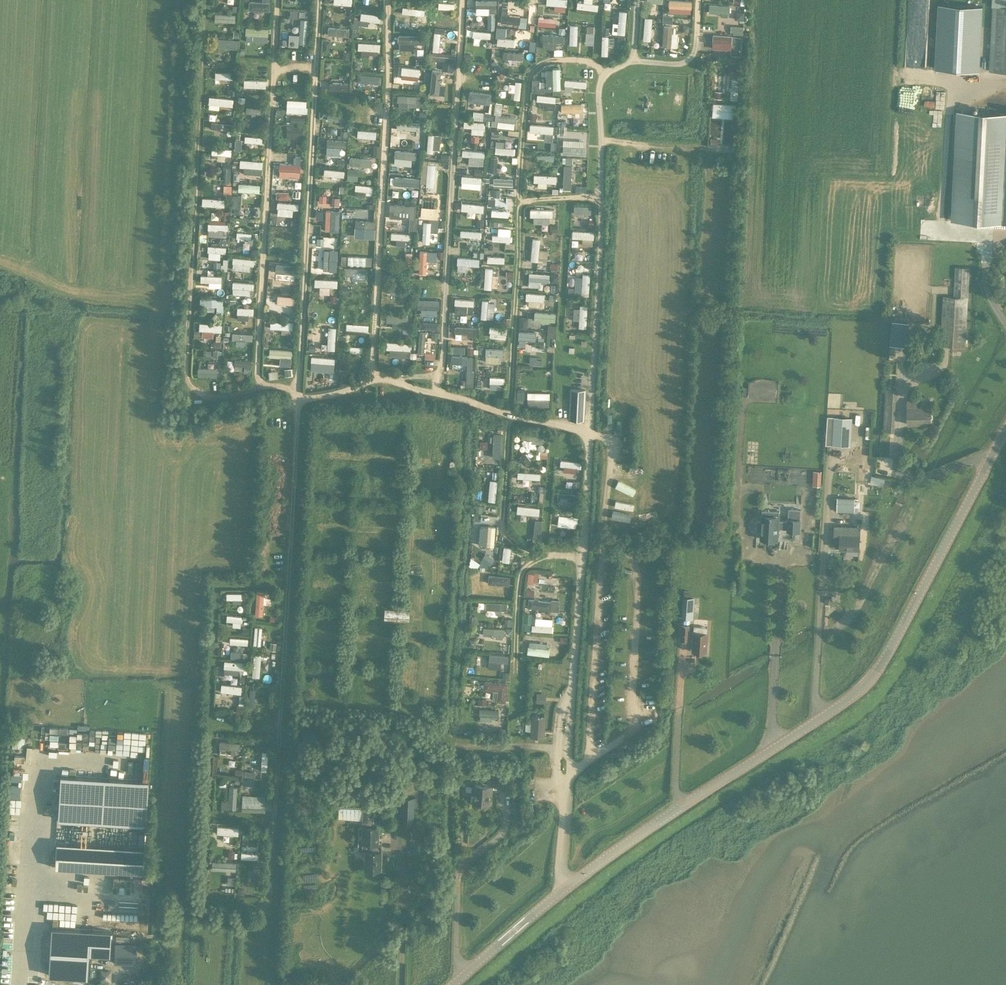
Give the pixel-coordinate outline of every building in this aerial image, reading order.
[(989,71),(1005,71),(1005,0),(993,0),(989,71)] [(980,70),(983,6),(938,4),(935,68),(945,68),(972,70),(980,70)] [(951,219),(1005,222),(1005,113),(957,111),(951,219)] [(965,347),(969,267),(957,267),(955,296),(944,295),(941,345),(965,347)] [(885,388),(883,432),(895,432),(896,388),(885,388)] [(571,390),(569,420),(584,421),(585,390),(571,390)] [(908,425),(931,424),(931,407),(917,408),(916,401),(908,401),(908,425)] [(850,445),(851,422),(834,421),(832,444),(850,445)] [(813,470),(812,486),(821,486),(822,471),(813,470)] [(885,478),(872,475),(871,481),(883,484),(885,478)] [(837,512),(854,512),(855,498),(837,497),(837,512)] [(779,511),(763,510),(763,514),(762,514),(761,521),(757,520),(757,531),(761,532),(761,538),(778,539),(778,528),(788,528),(787,530),(800,531),(801,509),(789,508),(788,521),(779,520),(779,511)] [(860,550),(860,536),(860,527),(853,527),(853,530),(841,529),(840,550),(860,550)] [(683,597),(682,618),(693,618),(694,598),(683,597)] [(681,625),(680,640),(688,640),(689,626),(681,625)] [(692,652),(705,653),(707,627),(693,626),(692,652)] [(544,739),(546,715),(531,714),(530,737),(544,739)] [(498,771),(497,788),(512,790),(514,773),(498,771)] [(60,774),(57,819),(145,825),(148,780),(60,774)] [(474,803),(488,804),(489,786),(473,785),(472,794),(474,794),(474,803)] [(265,796),(242,795),(242,807),(265,808),(265,796)] [(417,807),(417,798),(417,797),(398,797),(398,807),(401,807),(400,828),(413,829),(414,807),(417,807)] [(339,804),(338,819),(362,820),(363,808),(363,805),(339,804)] [(365,852),(364,867),(365,867),(366,869),(367,870),(369,870),(370,869),(371,868),(381,868),(381,842),(378,842),(378,827),(374,827),(374,814),(368,814),(368,808),(363,808),(362,820),(362,827),(361,852),(365,852)] [(239,827),(217,826),(217,833),(238,835),(239,827)] [(414,839),(414,854),(428,854),(428,839),(414,839)] [(144,873),(146,849),(57,844),(56,868),(144,873)] [(237,863),(212,862),(211,869),(236,871),(237,863)] [(303,875),(303,882),(317,881),(317,874),(303,875)] [(304,885),(304,892),(318,891),(318,884),(304,885)] [(115,929),(55,927),(53,975),(92,976),(93,955),(113,955),(115,929)] [(179,930),(165,930),(164,945),(178,946),(179,930)] [(135,964),(136,945),(115,944),(115,963),(135,964)]
